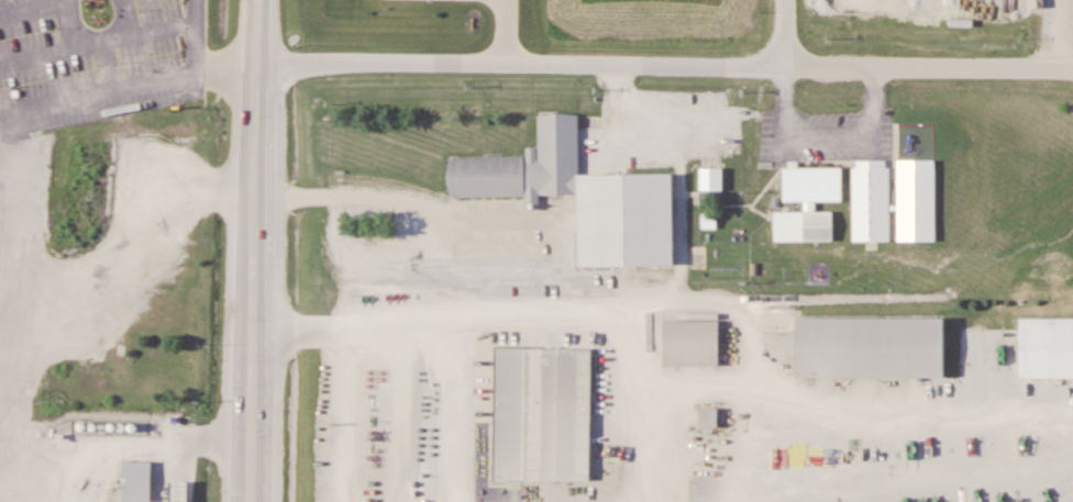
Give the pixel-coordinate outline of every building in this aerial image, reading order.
[(457,150),(542,148),(542,111),(583,110),(584,188),(458,190),(457,150)] [(788,163),(788,197),(844,196),(844,161),(788,163)] [(856,163),(892,161),(892,235),(858,235),(856,163)] [(905,161),(940,163),(940,235),(905,235),(905,161)] [(589,169),(684,169),(684,261),(589,261),(589,169)] [(777,205),(834,204),(836,234),(777,235),(777,205)] [(804,312),(803,371),(947,372),(947,313),(804,312)] [(666,315),(721,315),(721,360),(666,360),(666,315)] [(1029,323),(1072,323),(1072,382),(1028,381),(1029,323)] [(502,343),(600,343),(600,477),(502,477),(502,343)] [(701,427),(718,427),(718,409),(701,409),(701,427)] [(151,462),(123,462),(123,501),(151,501),(151,462)] [(170,483),(170,501),(188,501),(188,483),(170,483)]
